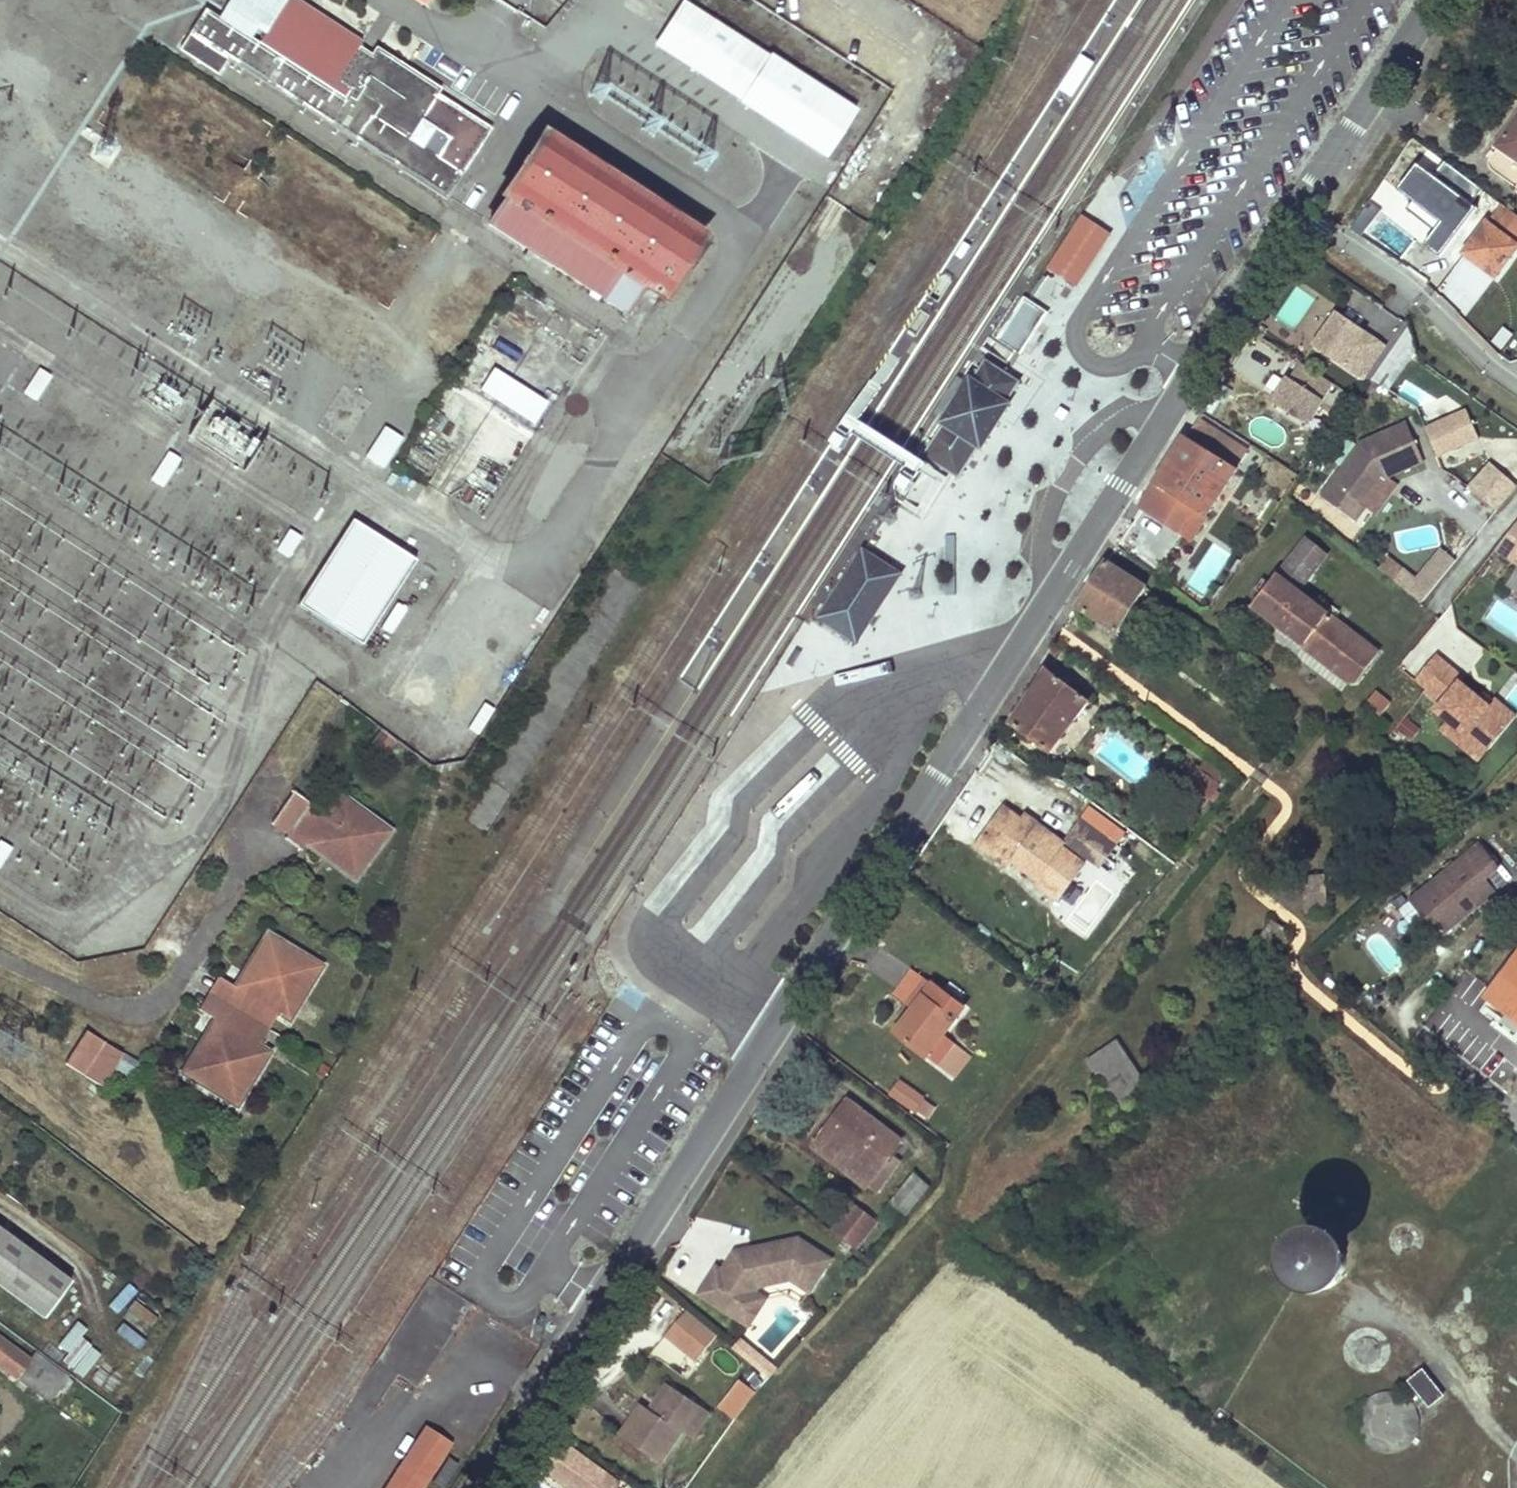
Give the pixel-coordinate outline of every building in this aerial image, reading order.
[(445,197),(461,172),(408,139),(437,93),(411,75),(402,89),(393,83),(402,69),(406,63),(378,46),(373,55),(358,45),(362,40),(325,17),(322,21),(290,0),(287,0),(258,43),(206,10),(191,33),(445,197)] [(224,1),(242,13),(251,0),(224,0),(224,1)] [(648,18),(655,0),(628,0),(625,8),(648,18)] [(741,100),(824,153),(863,94),(825,70),(815,86),(717,22),(683,0),(655,44),(741,100)] [(402,69),(393,83),(402,89),(411,75),(402,69)] [(814,170),(824,153),(741,100),(730,118),(814,170)] [(1516,161),(1516,122),(1499,148),(1516,161)] [(644,283),(665,297),(701,240),(609,181),(613,175),(588,159),(584,165),(575,160),(579,153),(553,136),(549,143),(541,137),(505,193),(509,195),(490,225),(625,312),(644,283)] [(1050,265),(1076,282),(1107,235),(1080,218),(1050,265)] [(1473,260),(1496,277),(1516,248),(1516,247),(1486,223),(1470,243),(1480,251),(1473,260)] [(1480,251),(1470,243),(1463,253),(1473,260),(1480,251)] [(1026,298),(998,339),(1018,353),(1046,312),(1026,298)] [(1369,377),(1389,338),(1329,308),(1310,348),(1369,377)] [(944,424),(923,456),(952,475),(957,478),(978,446),(980,447),(1009,403),(1006,401),(1019,381),(1006,373),(985,359),(972,379),(970,378),(941,422),(944,424)] [(1269,399),(1308,423),(1334,383),(1295,359),(1269,399)] [(40,368),(24,392),(35,399),(52,375),(40,368)] [(537,419),(548,394),(489,368),(478,392),(537,419)] [(1418,427),(1431,453),(1470,435),(1458,409),(1418,427)] [(246,467),(261,432),(210,410),(195,445),(246,467)] [(1357,444),(1327,487),(1357,506),(1379,475),(1383,478),(1417,463),(1399,424),(1357,444)] [(403,438),(384,426),(365,457),(383,468),(403,438)] [(1185,437),(1141,505),(1186,535),(1194,534),(1235,471),(1185,437)] [(180,459),(168,451),(151,479),(163,486),(180,459)] [(1516,485),(1516,484),(1490,459),(1466,485),(1494,510),(1516,485)] [(1357,506),(1327,487),(1319,499),(1353,521),(1383,478),(1379,475),(1357,506)] [(1516,557),(1516,516),(1492,548),(1513,563),(1516,557)] [(418,562),(354,521),(300,606),(365,646),(418,562)] [(291,528),(278,548),(289,555),(302,535),(291,528)] [(1259,598),(1252,608),(1254,609),(1259,613),(1270,622),(1347,683),(1356,682),(1377,654),(1339,623),(1334,619),(1339,612),(1329,606),(1325,611),(1298,590),(1325,555),(1306,540),(1269,585),(1262,580),(1252,592),(1259,598)] [(1416,575),(1390,555),(1380,569),(1421,601),(1455,558),(1439,545),(1416,575)] [(817,619),(855,643),(900,574),(862,549),(817,619)] [(1104,561),(1075,607),(1116,632),(1145,588),(1104,561)] [(1259,613),(1254,609),(1244,622),(1260,635),(1264,630),(1270,622),(1259,613)] [(1344,617),(1339,612),(1334,619),(1339,623),(1344,617)] [(1270,622),(1264,630),(1342,691),(1347,683),(1270,622)] [(1046,669),(1009,724),(1047,753),(1088,700),(1046,669)] [(1374,693),(1366,704),(1380,716),(1389,705),(1374,693)] [(1459,727),(1448,741),(1479,765),(1490,751),(1459,727)] [(394,739),(383,730),(374,742),(387,750),(394,739)] [(1198,770),(1215,782),(1222,771),(1206,759),(1198,770)] [(1194,767),(1182,783),(1206,801),(1219,785),(1215,782),(1198,770),(1194,767)] [(303,849),(312,838),(360,873),(392,828),(367,811),(365,815),(339,797),(327,813),(296,791),(274,821),(290,833),(287,837),(303,849)] [(1005,810),(978,844),(993,856),(997,850),(1011,860),(1013,862),(1017,857),(1028,866),(1025,871),(1037,881),(1043,874),(1065,890),(1083,865),(1050,840),(1053,837),(1036,824),(1031,830),(1020,822),(1005,810)] [(1025,816),(1020,822),(1031,830),(1036,824),(1025,816)] [(1080,819),(1064,841),(1100,868),(1117,846),(1080,819)] [(356,879),(360,873),(312,838),(307,844),(356,879)] [(0,842),(0,863),(12,846),(2,839),(0,842)] [(1476,841),(1410,896),(1441,934),(1493,890),(1482,876),(1496,865),(1476,841)] [(997,850),(993,856),(1005,866),(1011,860),(997,850)] [(1017,857),(1013,862),(1025,871),(1028,866),(1017,857)] [(1043,874),(1037,881),(1035,884),(1056,901),(1064,891),(1043,874)] [(1302,878),(1305,915),(1326,914),(1323,876),(1302,878)] [(1377,923),(1396,950),(1431,927),(1412,899),(1377,923)] [(267,931),(234,985),(241,990),(275,935),(267,931)] [(323,965),(275,935),(241,990),(234,985),(228,982),(218,997),(265,1026),(274,1010),(285,1016),(301,989),(306,992),(323,965)] [(208,991),(218,997),(228,982),(218,975),(208,991)] [(933,986),(898,1033),(927,1055),(944,1034),(964,1009),(933,986)] [(301,989),(285,1016),(290,1020),(306,992),(301,989)] [(198,1007),(208,1013),(218,997),(208,991),(198,1007)] [(206,1048),(198,1043),(181,1071),(238,1105),(255,1076),(250,1073),(267,1046),(256,1039),(265,1026),(218,997),(208,1013),(215,1017),(222,1022),(206,1048)] [(215,1017),(198,1043),(206,1048),(222,1022),(215,1017)] [(102,1085),(122,1052),(85,1029),(65,1063),(102,1085)] [(937,1064),(955,1042),(944,1034),(927,1055),(937,1064)] [(1119,1042),(1090,1061),(1124,1116),(1152,1096),(1119,1042)] [(250,1073),(255,1076),(272,1049),(267,1046),(250,1073)] [(130,1054),(116,1075),(126,1081),(139,1060),(130,1054)] [(899,1078),(888,1093),(926,1120),(937,1105),(899,1078)] [(850,1101),(815,1146),(867,1186),(868,1185),(876,1175),(886,1183),(895,1170),(885,1162),(895,1150),(901,1141),(850,1101)] [(895,1150),(885,1162),(895,1170),(905,1157),(895,1150)] [(876,1175),(868,1185),(877,1194),(886,1183),(876,1175)] [(901,1193),(892,1204),(911,1219),(921,1208),(901,1193)] [(833,1231),(857,1249),(878,1221),(855,1203),(833,1231)] [(49,1323),(75,1286),(0,1230),(0,1287),(49,1323)] [(697,1294),(737,1317),(757,1285),(788,1276),(808,1288),(828,1254),(794,1235),(747,1247),(748,1253),(738,1255),(731,1251),(720,1270),(714,1266),(697,1294)] [(1347,1262),(1345,1253),(1340,1245),(1333,1239),(1325,1236),(1316,1235),(1307,1238),(1300,1243),(1294,1250),(1292,1259),(1292,1268),(1295,1276),(1301,1283),(1309,1288),(1317,1290),(1327,1289),(1335,1285),(1341,1279),(1345,1271),(1347,1262)] [(747,1247),(731,1251),(738,1255),(748,1253),(747,1247)] [(737,1317),(749,1324),(765,1297),(787,1290),(802,1299),(808,1288),(788,1276),(757,1285),(737,1317)] [(684,1307),(651,1348),(685,1375),(718,1333),(684,1307)] [(54,1320),(37,1344),(71,1369),(88,1344),(54,1320)] [(1358,1334),(1351,1360),(1375,1366),(1381,1341),(1358,1334)] [(48,1402),(62,1384),(68,1388),(73,1382),(69,1379),(69,1375),(36,1352),(30,1360),(0,1338),(0,1366),(48,1402)] [(98,1387),(115,1364),(105,1357),(88,1380),(98,1387)] [(1426,1372),(1404,1387),(1418,1407),(1425,1402),(1430,1409),(1444,1398),(1426,1372)] [(735,1419),(756,1390),(738,1377),(717,1406),(735,1419)] [(637,1401),(617,1430),(658,1461),(680,1431),(699,1405),(664,1382),(645,1406),(637,1401)] [(1418,1437),(1421,1427),(1421,1417),(1417,1407),(1410,1399),(1401,1394),(1391,1393),(1380,1395),(1371,1400),(1365,1409),(1362,1419),(1362,1429),(1366,1439),(1373,1447),(1382,1451),(1392,1453),(1403,1451),(1412,1445),(1418,1437)] [(699,1405),(680,1431),(690,1437),(708,1412),(699,1405)] [(387,1487),(420,1487),(448,1444),(425,1429),(387,1487)] [(556,1438),(537,1463),(554,1476),(547,1485),(552,1487),(564,1487),(566,1485),(570,1487),(615,1487),(618,1484),(556,1438)]
